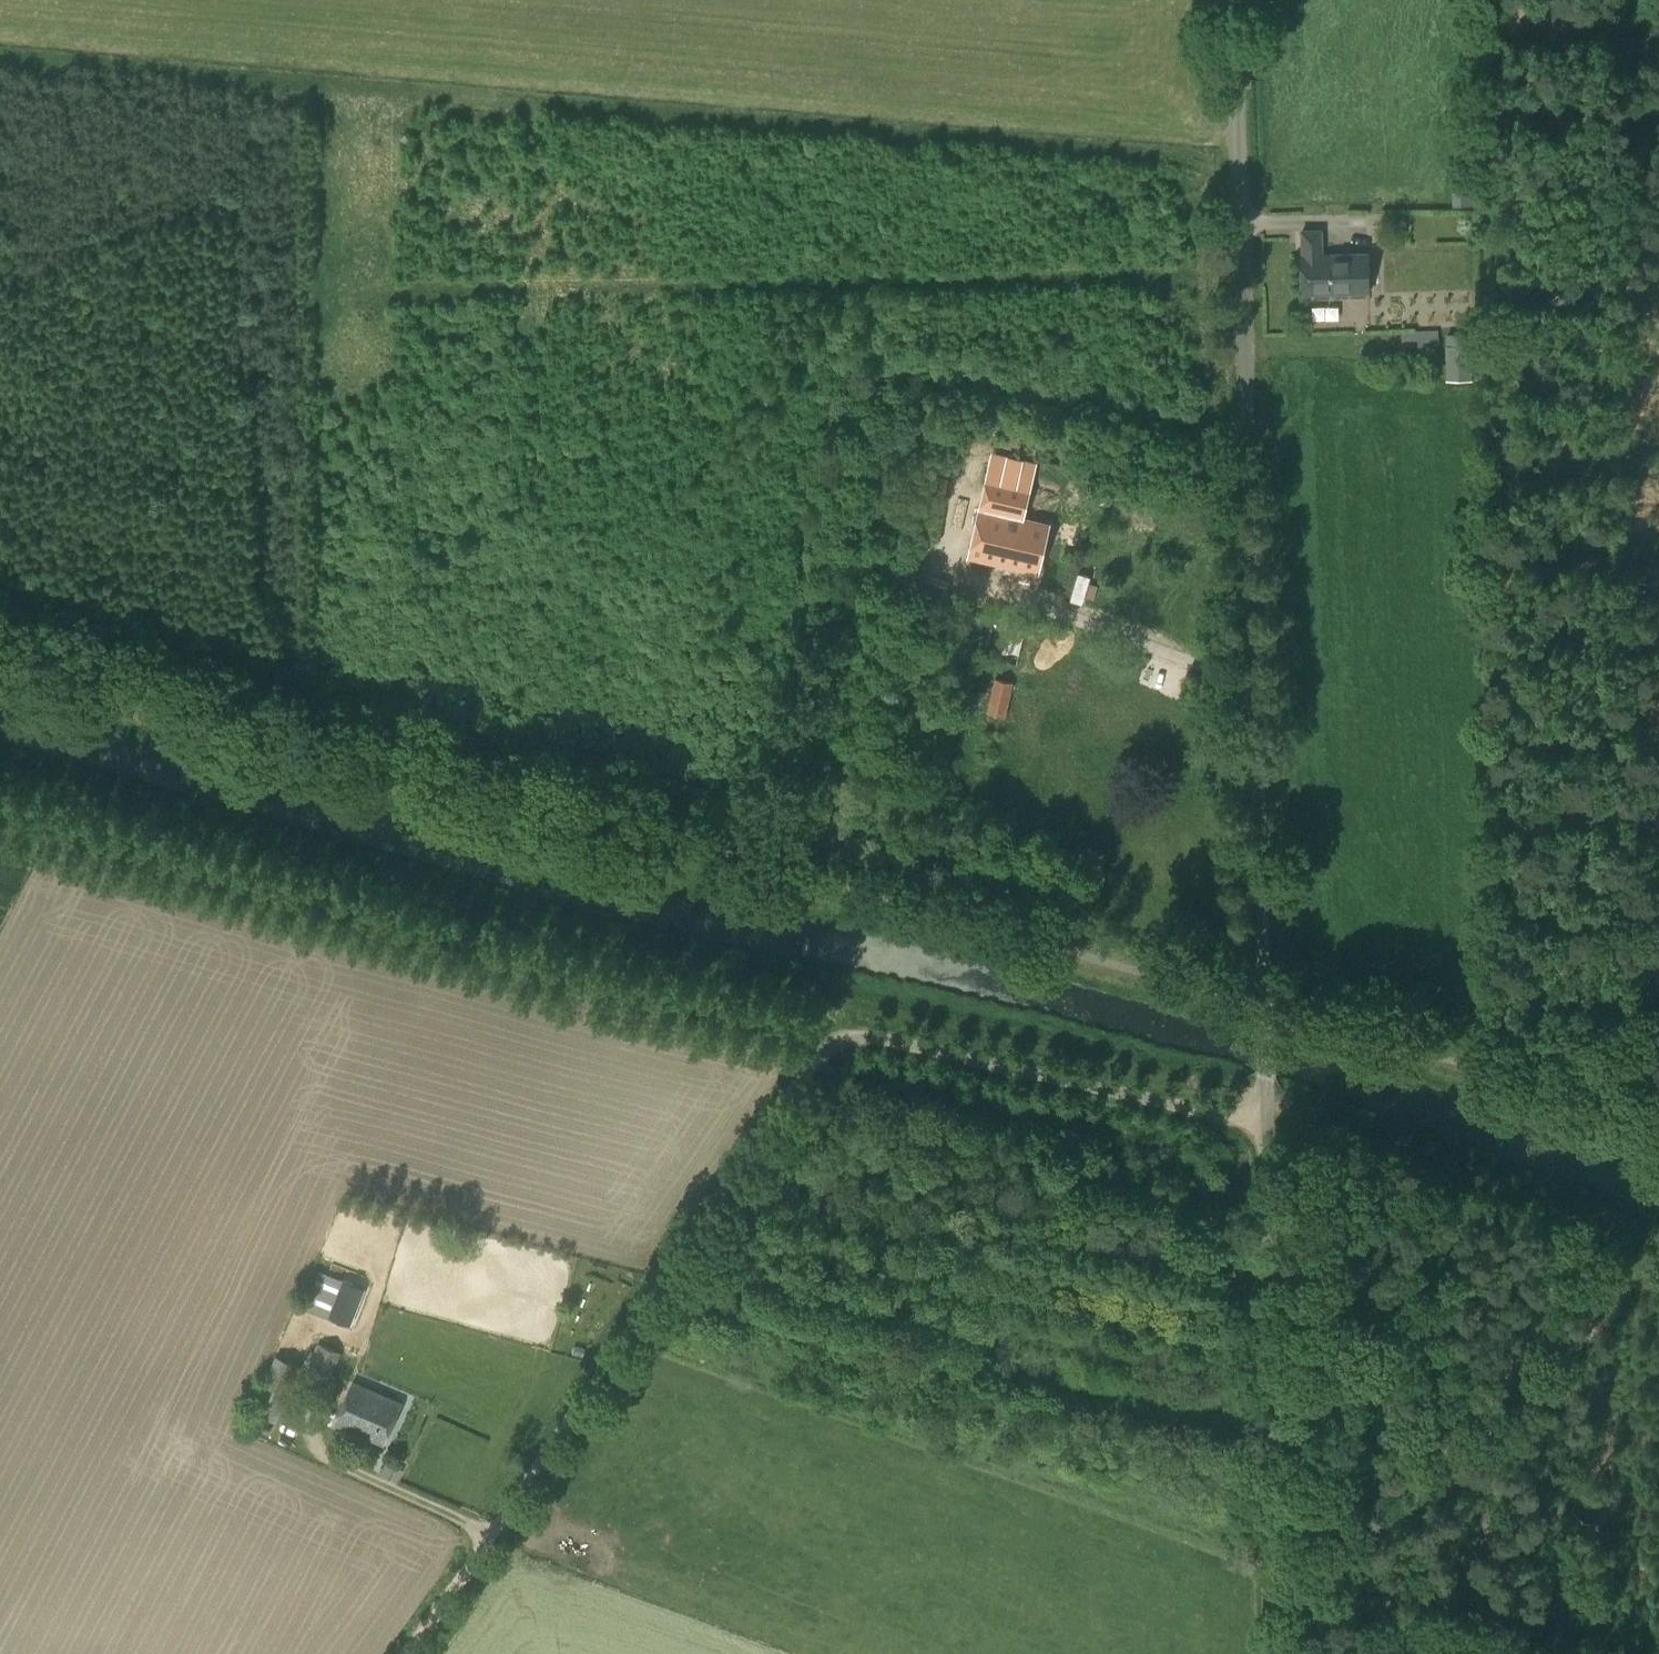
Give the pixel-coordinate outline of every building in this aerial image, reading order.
[(1452,179),(1452,206),(1475,206),(1475,179),(1452,179)] [(1368,254),(1348,254),(1322,255),(1322,230),(1302,231),(1303,256),(1302,256),(1304,295),(1369,293),(1368,254)] [(1446,334),(1447,379),(1487,378),(1487,333),(1446,334)] [(979,509),(980,509),(969,556),(1039,572),(1050,525),(1025,520),(1037,464),(992,454),(979,509)] [(928,472),(915,533),(936,538),(949,477),(928,472)] [(1002,624),(994,659),(1018,664),(1026,630),(1002,624)] [(1006,717),(1014,683),(994,679),(987,713),(1006,717)] [(367,1292),(319,1272),(305,1306),(328,1316),(329,1314),(351,1323),(358,1304),(361,1305),(367,1292)] [(318,1343),(303,1376),(326,1387),(341,1353),(318,1343)] [(275,1355),(251,1411),(276,1422),(301,1367),(275,1355)] [(402,1404),(353,1382),(335,1423),(384,1444),(402,1404)]
